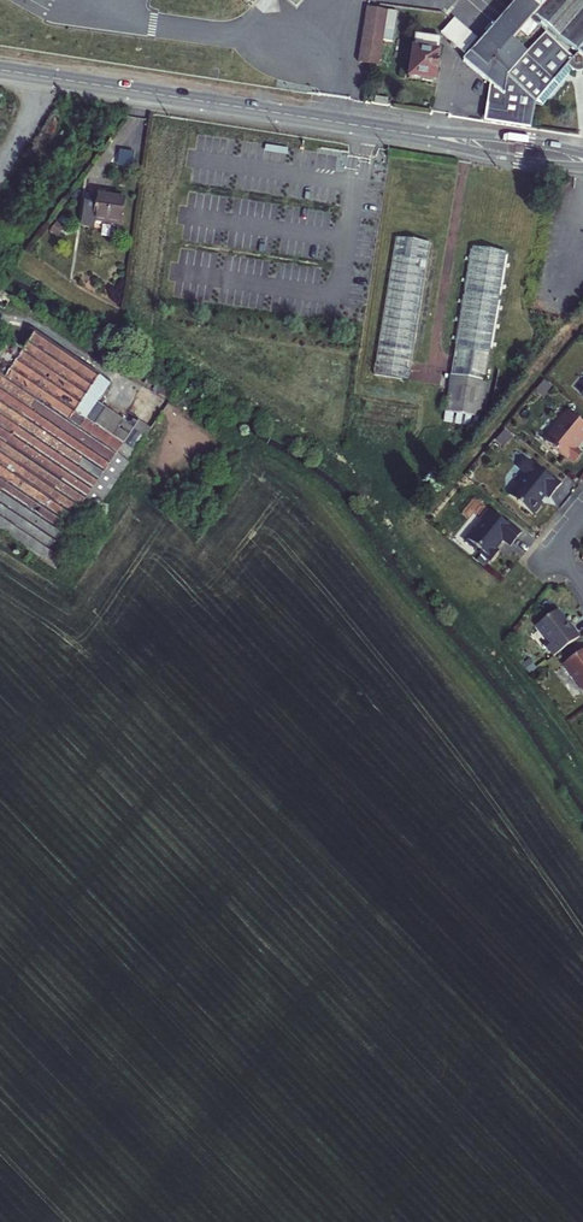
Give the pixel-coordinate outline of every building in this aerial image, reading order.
[(492,127),(539,135),(543,109),(562,88),(568,93),(582,76),(582,77),(582,64),(562,87),(560,86),(579,63),(553,39),(533,61),(519,49),(541,22),(582,58),(582,0),(530,0),(520,11),(470,66),(497,91),(492,127)] [(520,11),(530,0),(508,0),(520,11)] [(394,14),(373,11),(364,67),(384,70),(394,14)] [(464,24),(450,37),(472,58),(486,45),(464,24)] [(442,87),(448,45),(422,41),(415,83),(442,87)] [(579,63),(560,86),(562,87),(582,64),(582,59),(579,63)] [(388,98),(375,96),(374,104),(387,106),(388,98)] [(94,204),(84,203),(79,232),(90,234),(91,228),(118,232),(122,204),(95,201),(94,204)] [(430,251),(395,246),(376,384),(411,389),(430,251)] [(484,425),(489,388),(488,388),(506,260),(471,255),(449,420),(484,425)] [(6,315),(15,303),(0,293),(0,311),(6,315)] [(56,574),(130,468),(116,458),(121,451),(93,432),(95,429),(88,424),(98,410),(96,409),(106,395),(31,344),(23,355),(9,345),(3,355),(0,353),(0,536),(56,574)] [(105,415),(98,410),(88,424),(95,429),(105,415)] [(122,426),(105,415),(95,429),(93,432),(121,451),(116,458),(130,468),(158,427),(133,410),(122,426)] [(567,463),(569,460),(576,466),(582,458),(576,452),(582,444),(582,427),(572,418),(569,421),(566,419),(558,429),(560,431),(548,446),(567,463)] [(484,425),(449,420),(447,429),(483,434),(484,425)] [(511,500),(535,519),(544,507),(543,506),(547,500),(552,503),(563,489),(549,478),(548,479),(537,470),(536,471),(528,464),(521,473),(529,479),(521,490),(520,489),(511,500)] [(476,533),(467,545),(476,553),(480,552),(483,555),(482,557),(493,566),(501,556),(497,552),(504,544),(513,551),(523,538),(509,526),(508,528),(491,515),(484,524),(486,526),(478,535),(476,533)] [(549,652),(556,661),(582,641),(574,631),(572,632),(568,628),(568,626),(559,614),(538,630),(553,649),(549,652)] [(565,669),(582,692),(582,656),(565,669)]
